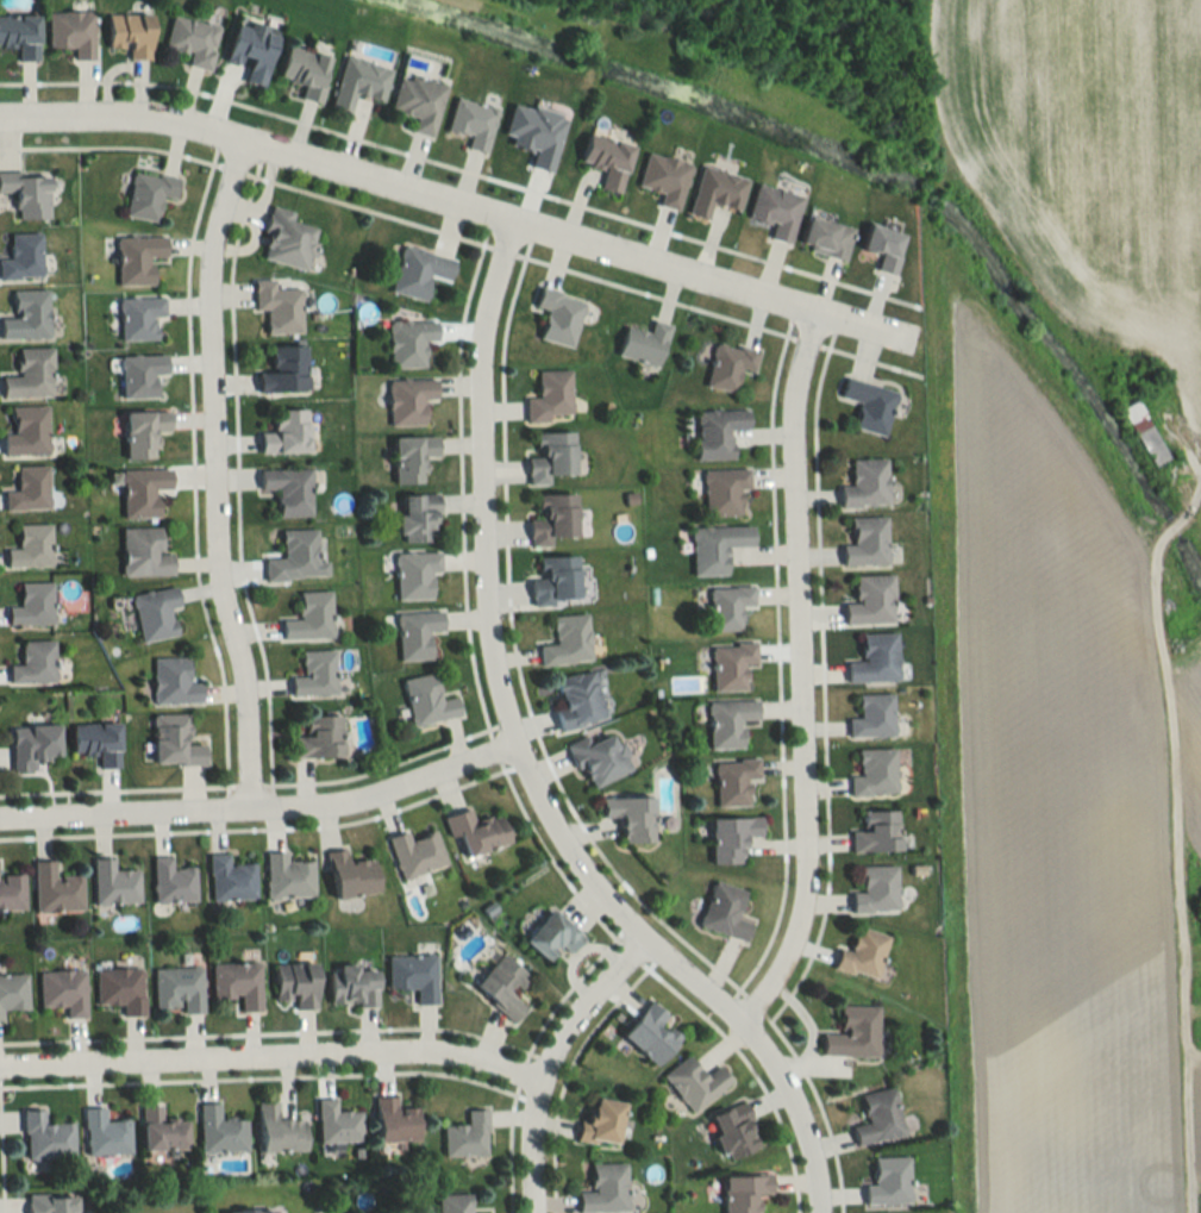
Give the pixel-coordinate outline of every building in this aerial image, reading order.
[(49,13),(49,48),(73,48),(73,60),(93,60),(93,13),(49,13)] [(151,60),(151,16),(108,16),(108,48),(129,48),(129,60),(151,60)] [(17,61),(38,61),(37,17),(0,18),(0,47),(17,47),(17,61)] [(187,66),(210,71),(220,27),(171,17),(165,48),(189,54),(187,66)] [(278,31),(236,21),(227,59),(249,64),(245,82),(265,87),(278,31)] [(330,56),(286,48),(281,81),(302,85),(299,100),(321,104),(330,56)] [(331,108),(350,113),(355,94),(381,102),(390,69),(345,57),(331,108)] [(415,118),(411,132),(432,138),(446,86),(399,73),(389,110),(415,118)] [(487,153),(497,108),(454,99),(446,132),(467,137),(465,147),(487,153)] [(580,162),(603,168),(599,187),(620,192),(632,143),(588,132),(580,162)] [(660,191),(657,204),(678,209),(689,162),(646,152),(638,186),(660,191)] [(747,177),(701,165),(688,213),(708,218),(711,203),(739,210),(747,177)] [(125,216),(158,221),(162,196),(175,198),(179,177),(132,170),(125,216)] [(0,172),(0,192),(15,192),(15,218),(49,218),(48,172),(0,172)] [(749,217),(773,222),(770,238),(791,242),(801,193),(755,184),(749,217)] [(295,210),(271,205),(258,258),(305,268),(315,225),(293,220),(295,210)] [(853,227),(808,215),(799,248),(844,260),(853,227)] [(905,233),(869,223),(862,247),(881,253),(876,269),(893,274),(905,233)] [(10,258),(0,258),(0,278),(41,278),(40,232),(9,233),(10,258)] [(117,236),(117,285),(152,285),(152,257),(165,257),(165,236),(117,236)] [(449,280),(455,258),(400,245),(389,292),(424,300),(430,276),(449,280)] [(266,333),(300,332),(299,287),(273,287),(273,279),(254,279),(254,310),(265,310),(266,333)] [(571,347),(584,299),(539,286),(534,306),(546,310),(538,338),(571,347)] [(47,290),(11,290),(11,316),(0,317),(0,338),(47,338),(47,290)] [(154,316),(164,316),(163,296),(118,297),(120,340),(155,339),(154,316)] [(656,368),(670,325),(652,319),(648,332),(626,325),(617,355),(656,368)] [(424,341),(436,341),(436,320),(388,321),(389,367),(424,367),(424,341)] [(705,387),(735,393),(740,370),(755,373),(759,351),(714,342),(705,387)] [(257,372),(258,393),(305,392),(305,345),(270,345),(270,371),(257,372)] [(1,396),(52,397),(52,348),(16,348),(16,376),(1,376),(1,396)] [(120,355),(121,398),(155,398),(154,375),(166,375),(165,354),(120,355)] [(570,370),(537,370),(538,397),(526,397),(526,419),(571,419),(570,370)] [(840,398),(859,403),(853,428),(884,436),(895,390),(845,378),(840,398)] [(388,380),(389,426),(424,425),(424,399),(437,399),(436,379),(388,380)] [(1120,412),(1156,466),(1171,456),(1135,402),(1120,412)] [(11,406),(11,434),(3,434),(3,455),(47,455),(47,406),(11,406)] [(308,453),(308,409),(273,409),(273,431),(260,431),(260,453),(308,453)] [(697,459),(733,459),(733,430),(749,430),(749,410),(696,410),(697,459)] [(123,411),(124,458),(154,458),(154,431),(168,431),(168,411),(123,411)] [(528,456),(528,485),(549,485),(549,474),(575,473),(574,431),(535,431),(535,456),(528,456)] [(437,436),(393,436),(393,483),(424,483),(424,456),(437,456),(437,436)] [(840,486),(840,507),(887,507),(887,459),(852,459),(852,486),(840,486)] [(47,466),(16,466),(17,491),(5,491),(5,510),(47,509),(47,466)] [(157,517),(157,489),(170,489),(170,469),(122,469),(122,517),(157,517)] [(276,516),(309,516),(309,469),(260,469),(260,490),(276,490),(276,516)] [(705,516),(744,515),(743,489),(749,489),(749,469),(704,470),(705,516)] [(576,535),(576,493),(536,493),(536,518),(530,518),(530,546),(550,546),(550,535),(576,535)] [(401,542),(438,542),(438,494),(401,494),(401,542)] [(886,517),(852,517),(852,545),(843,545),(843,564),(886,564),(886,517)] [(6,567),(50,567),(50,524),(17,524),(17,548),(6,548),(6,567)] [(754,545),(753,526),(692,527),(692,575),(728,575),(727,546),(754,545)] [(172,574),(172,553),(160,553),(160,527),(121,527),(122,575),(172,574)] [(265,580),(327,578),(327,560),(317,560),(316,529),(281,530),(281,558),(265,558),(265,580)] [(431,572),(440,572),(440,552),(396,552),(396,599),(431,599),(431,572)] [(577,555),(534,556),(535,603),(579,601),(577,555)] [(893,622),(893,575),(856,575),(856,602),(845,602),(845,623),(893,622)] [(52,581),(20,581),(20,606),(8,606),(8,624),(52,624),(52,581)] [(175,635),(171,607),(179,606),(176,585),(132,593),(140,641),(175,635)] [(741,607),(754,606),(754,586),(710,587),(711,630),(742,630),(741,607)] [(282,639),(331,638),(331,591),(297,591),(298,619),(281,619),(282,639)] [(443,611),(397,612),(398,660),(430,659),(429,631),(443,631),(443,611)] [(553,616),(554,644),(539,645),(540,665),(590,663),(588,614),(553,616)] [(898,681),(897,632),(862,633),(862,661),(847,661),(848,682),(898,681)] [(21,665),(9,665),(9,683),(54,683),(54,640),(21,640),(21,665)] [(713,690),(747,690),(746,663),(756,663),(756,644),(712,644),(713,690)] [(302,650),(302,676),(291,676),(291,696),(335,695),(334,650),(302,650)] [(153,703),(200,703),(200,682),(187,682),(187,657),(153,657),(153,703)] [(595,671),(551,678),(560,729),(603,721),(595,671)] [(402,679),(412,726),(461,716),(456,696),(440,699),(435,672),(402,679)] [(893,693),(859,694),(859,717),(848,718),(848,737),(894,736),(893,693)] [(758,720),(757,699),(709,700),(710,749),(744,748),(743,721),(758,720)] [(188,713),(153,713),(153,764),(204,764),(204,743),(188,743),(188,713)] [(340,715),(305,715),(305,735),(292,736),(292,757),(341,756),(340,715)] [(96,768),(119,768),(118,723),(72,723),(72,754),(96,754),(96,768)] [(59,725),(12,725),(12,771),(34,771),(34,758),(59,758),(59,725)] [(569,747),(588,789),(632,769),(613,727),(569,747)] [(850,776),(850,795),(896,794),(895,749),(859,750),(859,776),(850,776)] [(715,760),(716,806),(749,805),(749,779),(759,779),(759,759),(715,760)] [(653,796),(598,797),(598,818),(621,818),(622,843),(654,842),(653,796)] [(852,831),(852,852),(899,852),(899,810),(863,811),(863,831),(852,831)] [(464,855),(508,846),(502,813),(472,819),(470,811),(443,816),(448,837),(460,835),(464,855)] [(762,837),(762,817),(711,817),(711,864),(744,864),(744,837),(762,837)] [(386,838),(401,881),(446,865),(435,831),(410,840),(406,830),(386,838)] [(333,898),(377,893),(373,858),(348,862),(346,849),(327,852),(333,898)] [(285,861),(285,852),(265,852),(265,897),(312,897),(312,861),(285,861)] [(229,865),(228,854),(208,855),(209,901),(254,900),(254,864),(229,865)] [(171,857),(153,857),(153,902),(195,902),(195,868),(171,868),(171,857)] [(139,871),(113,871),(113,858),(94,858),(94,904),(139,904),(139,871)] [(82,876),(54,876),(54,861),(34,861),(35,911),(82,911),(82,876)] [(852,913),(898,913),(897,865),(860,866),(860,892),(852,893),(852,913)] [(24,910),(24,875),(0,875),(0,911),(24,910)] [(698,928),(746,942),(751,924),(737,920),(745,891),(712,881),(698,928)] [(547,961),(560,946),(569,954),(584,937),(551,909),(523,940),(547,961)] [(887,935),(856,928),(851,951),(838,949),(834,970),(877,979),(887,935)] [(526,1007),(512,994),(528,977),(502,953),(473,986),(513,1022),(526,1007)] [(415,989),(415,1004),(435,1004),(435,955),(387,955),(387,989),(415,989)] [(259,963),(212,963),(212,999),(238,999),(238,1012),(260,1012),(259,963)] [(273,964),(274,1000),(293,1000),(293,1009),(316,1009),(315,963),(273,964)] [(329,1007),(377,1006),(376,966),(328,967),(329,1007)] [(154,968),(154,1010),(181,1009),(181,1012),(202,1012),(201,967),(154,968)] [(122,1016),(144,1015),(143,968),(96,970),(97,1004),(122,1004),(122,1016)] [(66,1018),(86,1018),(85,971),(40,971),(40,1006),(66,1006),(66,1018)] [(3,1020),(3,1009),(27,1009),(27,974),(0,974),(0,1020),(3,1020)] [(621,1034),(656,1065),(681,1037),(663,1021),(668,1016),(651,1001),(621,1034)] [(877,1006),(839,1006),(838,1033),(822,1033),(821,1055),(877,1056),(877,1006)] [(718,1065),(704,1076),(688,1054),(662,1074),(690,1113),(731,1083),(718,1065)] [(860,1094),(865,1123),(851,1126),(854,1145),(903,1135),(894,1087),(860,1094)] [(374,1097),(375,1141),(419,1140),(418,1108),(396,1108),(396,1097),(374,1097)] [(579,1121),(577,1141),(618,1145),(622,1101),(593,1098),(591,1122),(579,1121)] [(360,1111),(335,1111),(335,1099),(316,1099),(316,1142),(360,1142),(360,1111)] [(277,1101),(257,1101),(257,1152),(304,1151),(303,1118),(277,1118),(277,1101)] [(725,1161),(761,1147),(743,1102),(708,1116),(725,1161)] [(200,1103),(200,1151),(245,1152),(246,1118),(219,1117),(219,1103),(200,1103)] [(161,1105),(142,1105),(142,1149),(188,1149),(188,1118),(161,1118),(161,1105)] [(84,1108),(86,1155),(130,1153),(129,1119),(105,1120),(104,1107),(84,1108)] [(23,1110),(25,1159),(74,1158),(73,1122),(45,1123),(44,1109),(23,1110)] [(442,1125),(442,1155),(486,1155),(486,1109),(466,1109),(466,1125),(442,1125)] [(908,1203),(908,1156),(873,1157),(873,1184),(864,1184),(864,1203),(908,1203)] [(578,1212),(625,1212),(625,1164),(591,1164),(591,1191),(578,1191),(578,1212)] [(756,1194),(770,1194),(770,1175),(723,1176),(723,1212),(757,1212),(756,1194)] [(76,1194),(27,1195),(27,1212),(76,1212),(76,1194)] [(470,1194),(436,1194),(437,1212),(470,1212),(470,1194)]
